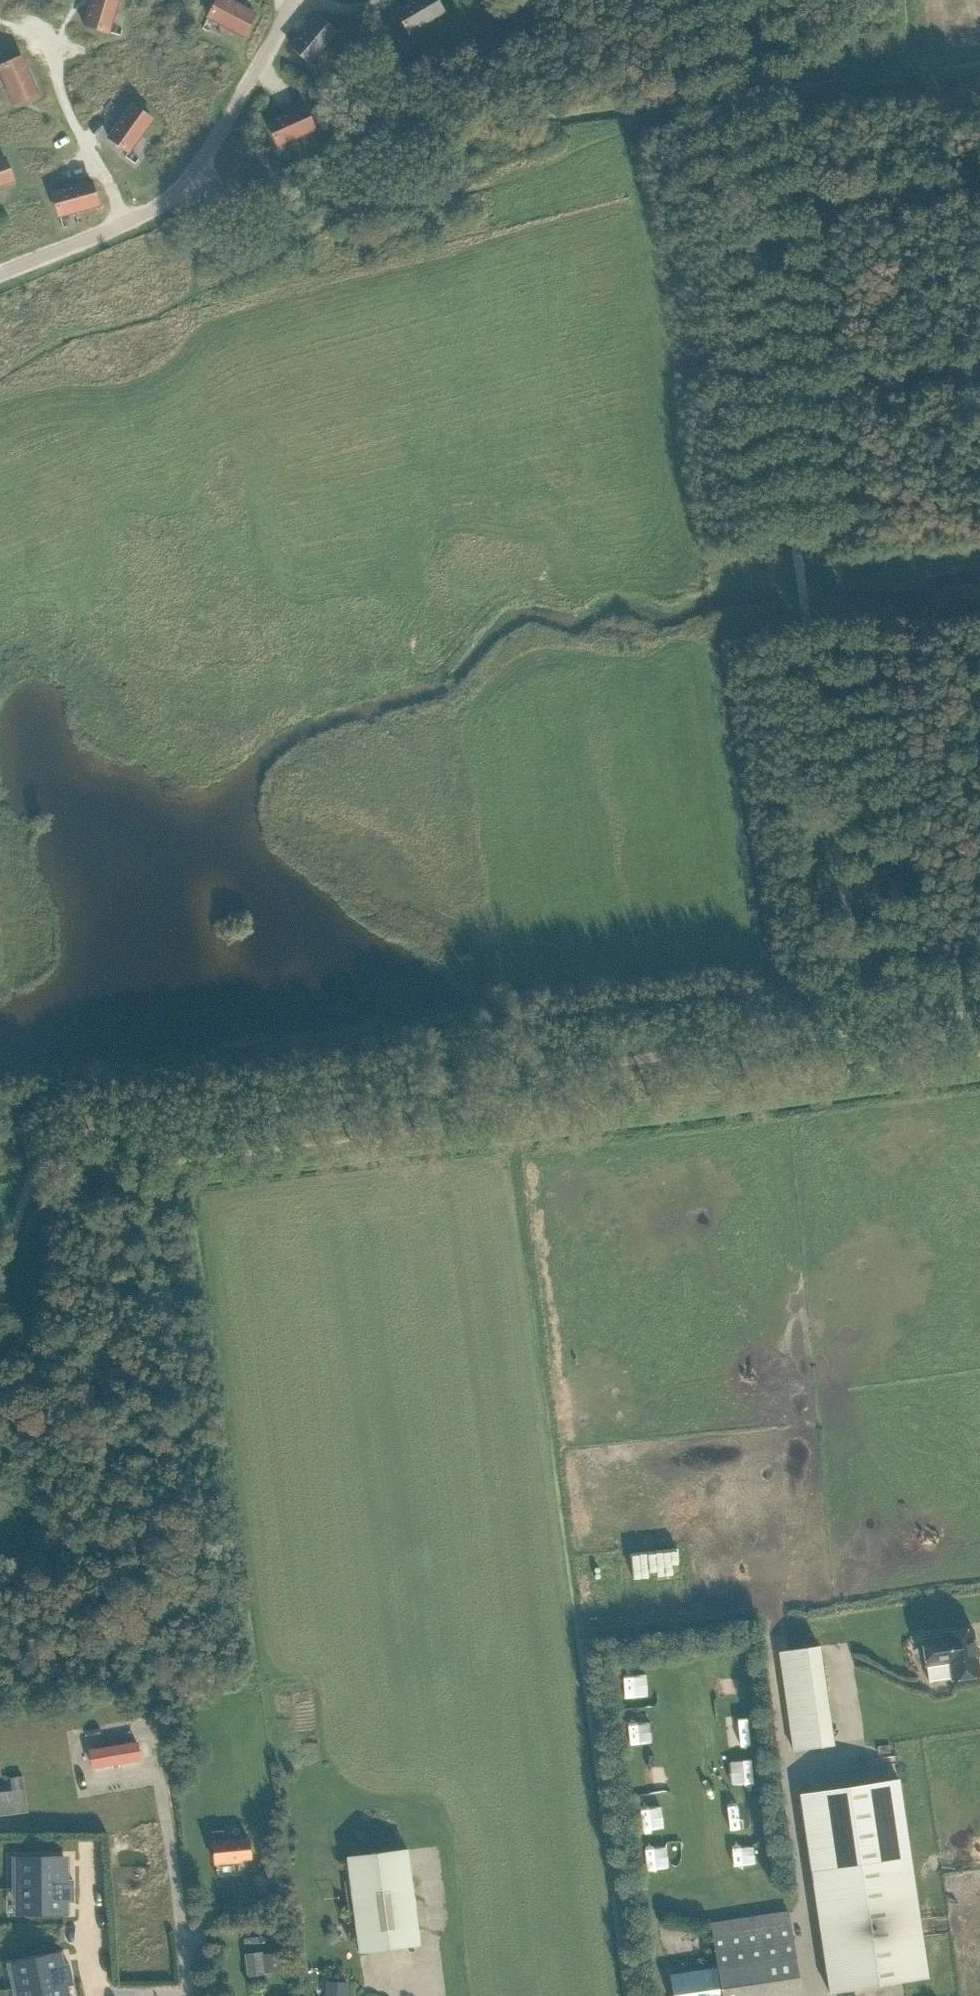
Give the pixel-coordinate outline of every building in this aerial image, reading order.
[(84,24),(108,32),(118,0),(91,0),(84,24)] [(208,17),(243,36),(255,13),(231,0),(217,0),(208,17)] [(396,10),(409,32),(444,11),(437,0),(413,0),(396,10)] [(316,16),(291,46),(310,63),(336,32),(316,16)] [(0,66),(0,72),(14,104),(38,93),(21,57),(0,66)] [(132,104),(108,136),(129,151),(153,119),(132,104)] [(304,105),(267,122),(278,145),(314,128),(304,105)] [(0,158),(0,185),(13,181),(5,156),(0,158)] [(91,180),(52,191),(60,216),(98,205),(91,180)] [(945,1635),(922,1639),(926,1664),(927,1664),(929,1680),(951,1677),(951,1678),(979,1673),(973,1628),(944,1632),(945,1635)] [(778,1651),(793,1749),(832,1743),(817,1645),(778,1651)] [(182,1700),(170,1701),(171,1712),(183,1712),(182,1700)] [(138,1740),(88,1749),(92,1767),(141,1759),(138,1740)] [(27,1810),(22,1775),(9,1777),(11,1789),(0,1791),(0,1814),(27,1810)] [(897,1778),(800,1793),(830,1991),(928,1976),(897,1778)] [(223,1831),(212,1832),(216,1865),(219,1864),(219,1867),(234,1866),(233,1857),(251,1855),(249,1838),(224,1841),(223,1831)] [(409,1849),(349,1857),(362,1952),(422,1944),(409,1849)] [(52,1860),(26,1860),(26,1911),(53,1911),(53,1914),(66,1914),(66,1901),(76,1901),(76,1879),(66,1879),(66,1855),(52,1855),(52,1860)] [(723,1971),(726,1987),(728,1995),(807,1995),(788,1910),(713,1921),(717,1942),(722,1964),(723,1971)] [(262,1950),(245,1952),(247,1975),(265,1973),(264,1972),(274,1971),(272,1952),(262,1953),(262,1950)] [(21,1963),(28,1995),(69,1995),(67,1985),(76,1983),(72,1961),(62,1964),(59,1951),(46,1954),(47,1957),(21,1963)] [(671,1975),(674,1995),(722,1995),(718,1968),(671,1975)] [(348,1981),(326,1980),(325,1995),(347,1995),(348,1981)]
